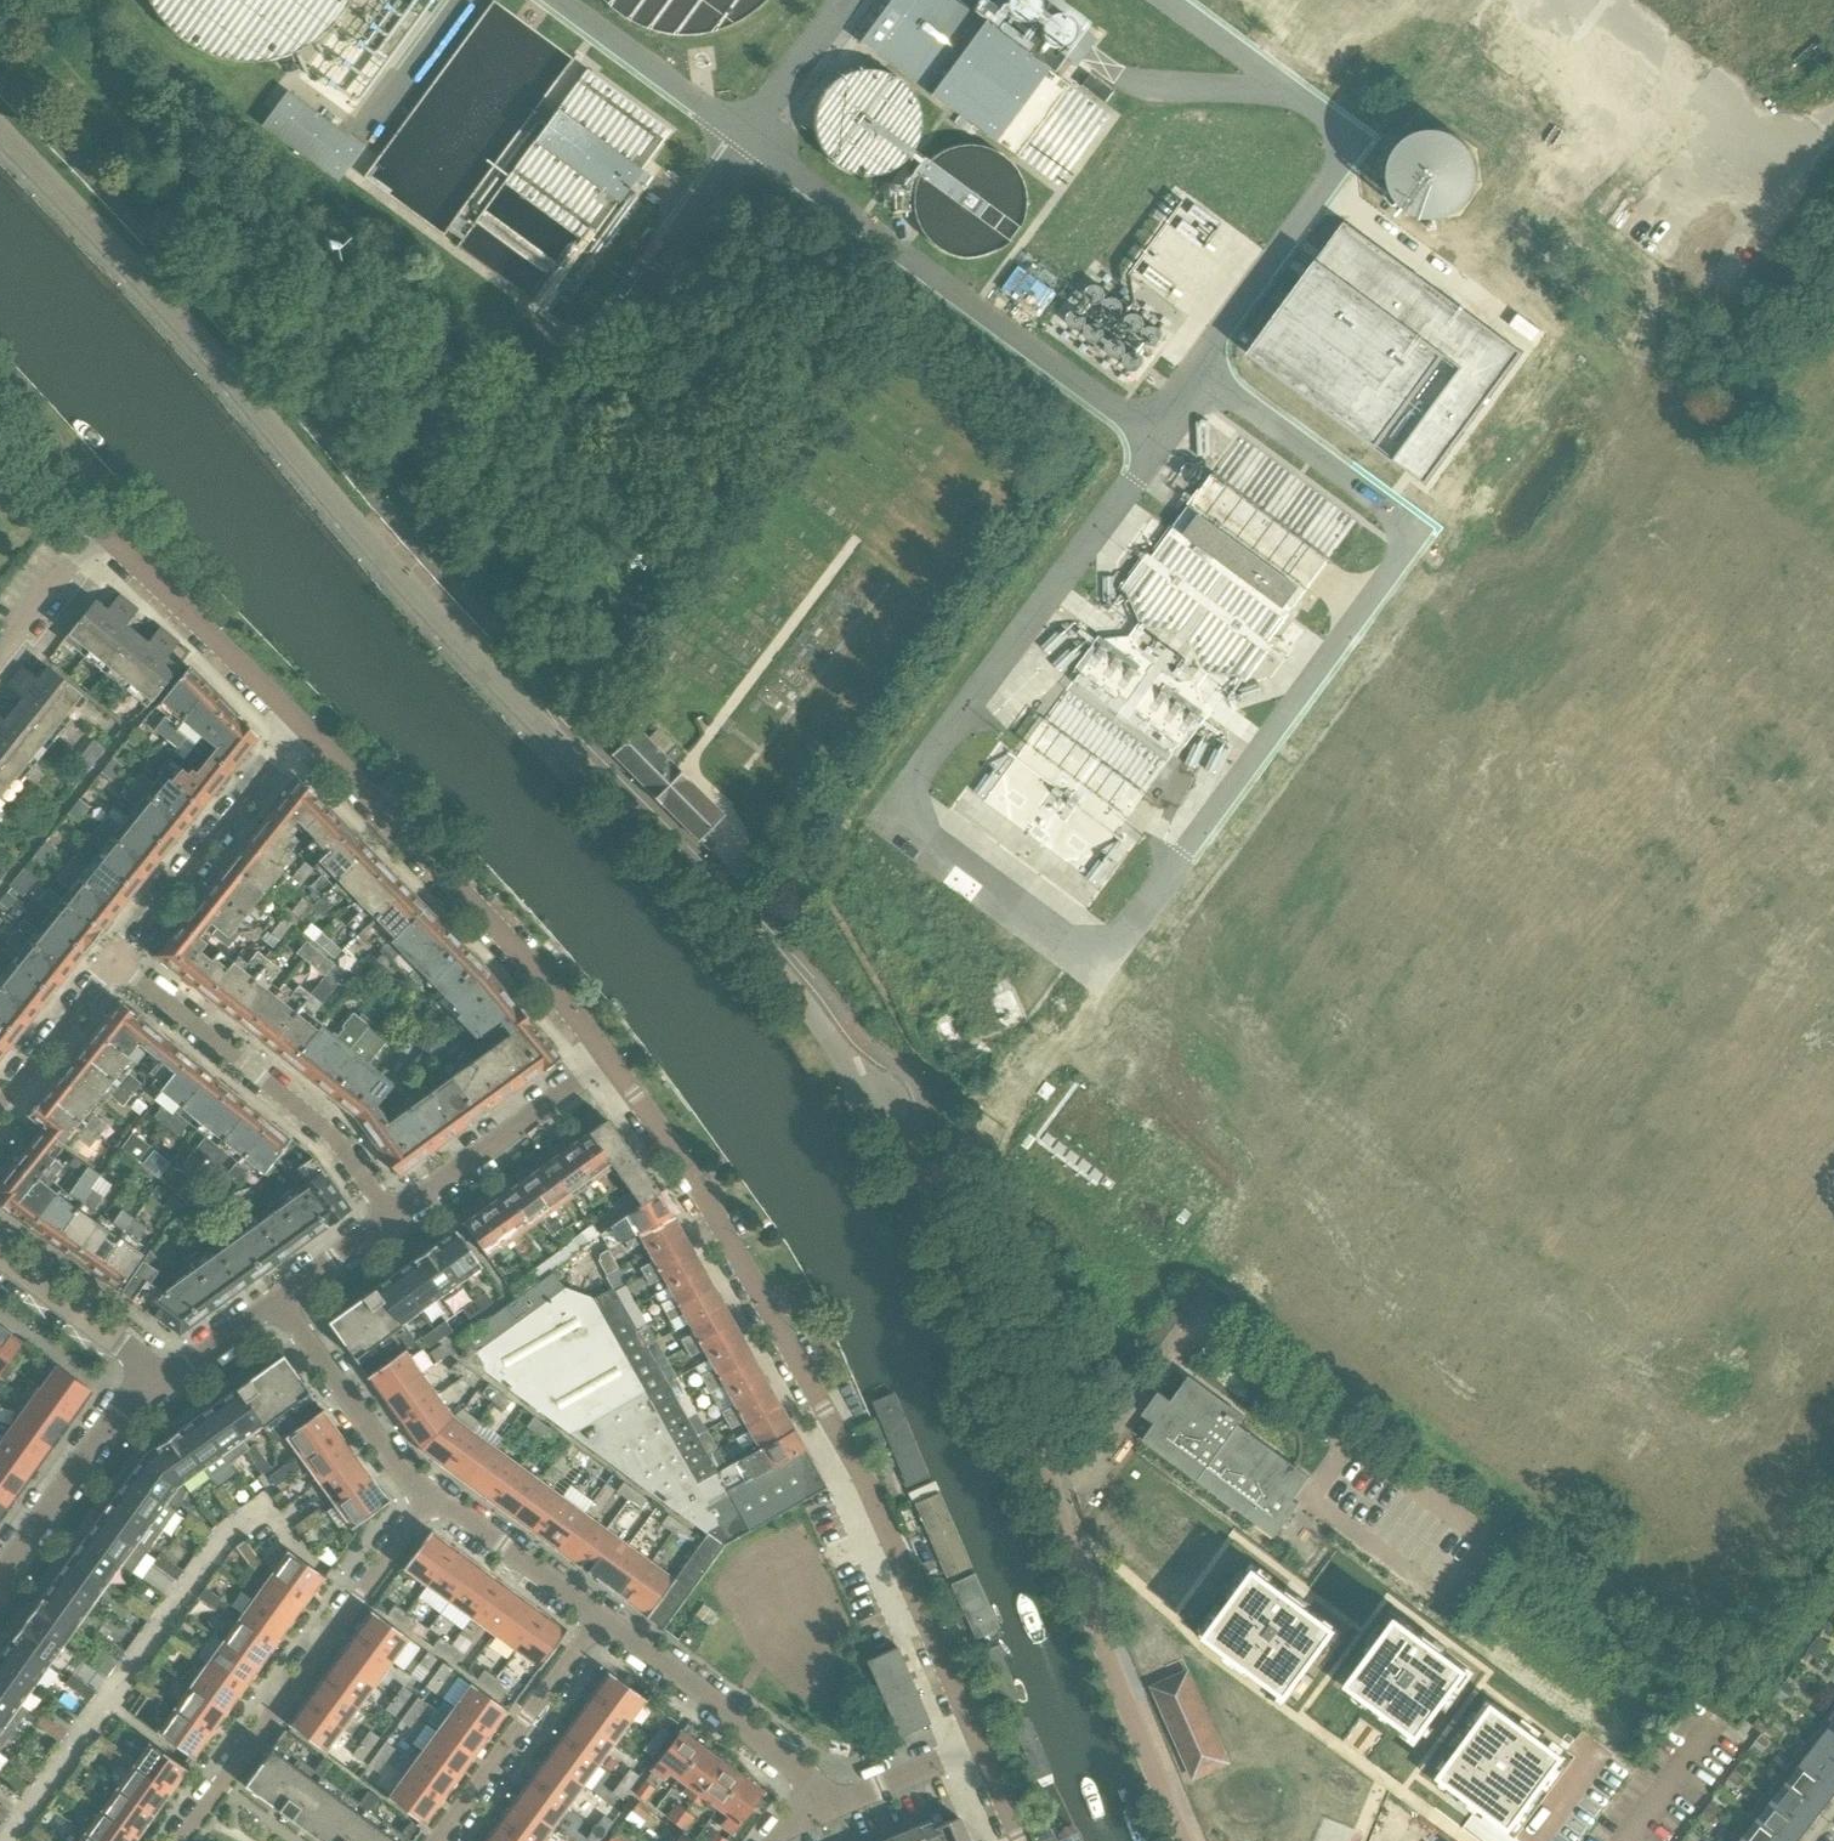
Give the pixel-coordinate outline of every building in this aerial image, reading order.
[(363,177),(443,235),(447,230),(461,240),(456,245),(540,307),(670,130),(586,69),(472,225),(458,215),(573,58),(493,0),(363,177)] [(859,41),(860,42),(887,62),(948,107),(959,115),(979,130),(994,141),(995,141),(1041,174),(1058,187),(1102,128),(1111,116),(1081,94),(1048,69),(1011,42),(1007,39),(983,21),(981,20),(954,0),(889,0),(884,7),(859,41)] [(1016,22),(1076,66),(1080,60),(1092,45),(1096,39),(1094,38),(1057,10),(1043,0),(986,0),(988,1),(1016,22)] [(271,111),(261,125),(338,182),(343,175),(349,166),(363,147),(330,123),(320,115),(286,90),(271,111)] [(1460,203),(1471,190),(1477,176),(1478,161),(1475,149),(1469,139),(1456,126),(1438,120),(1426,119),(1410,124),(1399,132),(1387,148),(1384,165),(1385,177),(1391,192),(1404,204),(1424,212),(1443,211),(1460,203)] [(1346,222),(1250,350),(1427,485),(1522,351),(1346,222)] [(327,259),(337,269),(355,252),(345,242),(327,259)] [(1090,268),(1045,333),(1133,392),(1179,327),(1090,268)] [(1118,714),(1127,721),(1170,752),(1172,754),(1178,745),(1187,733),(1192,727),(1204,710),(1205,710),(1204,709),(1203,702),(1199,686),(1208,673),(1228,675),(1241,677),(1240,679),(1245,683),(1245,682),(1259,663),(1273,645),(1269,642),(1307,589),(1328,560),(1329,559),(1331,557),(1357,521),(1240,436),(1239,438),(1213,472),(1212,474),(1192,502),(1181,517),(1171,530),(1152,556),(1150,554),(1148,553),(1130,577),(1120,590),(1125,595),(1127,593),(1131,601),(1132,605),(1140,622),(1140,623),(1134,631),(1130,636),(1120,636),(1107,637),(1106,637),(1105,639),(1103,642),(1101,645),(1079,674),(1074,681),(1074,682),(1098,700),(1113,710),(1118,714)] [(68,644),(83,656),(127,601),(119,595),(106,610),(93,600),(62,640),(68,644)] [(99,670),(104,673),(135,634),(124,625),(137,609),(127,601),(83,656),(100,669),(99,670)] [(109,677),(125,690),(169,635),(160,627),(147,643),(135,634),(104,673),(109,677)] [(169,635),(125,690),(141,702),(140,702),(146,707),(177,667),(165,658),(178,642),(169,635)] [(47,659),(53,663),(54,664),(68,645),(68,644),(62,640),(47,659)] [(22,667),(15,675),(71,719),(87,698),(48,667),(38,679),(22,667)] [(154,729),(159,733),(206,687),(198,679),(198,676),(192,669),(188,669),(187,667),(160,701),(170,709),(154,729)] [(23,697),(14,708),(54,740),(71,719),(15,675),(7,685),(23,697)] [(89,679),(84,687),(91,692),(97,685),(89,679)] [(159,733),(180,750),(190,740),(226,704),(218,695),(213,695),(206,687),(159,733)] [(1121,728),(1127,721),(1118,714),(1112,722),(1067,689),(1067,688),(1066,690),(1012,763),(984,801),(1085,875),(1113,837),(1126,819),(1146,792),(1168,762),(1121,728)] [(118,703),(112,710),(117,713),(122,707),(118,703)] [(226,704),(190,740),(229,771),(257,736),(226,704)] [(37,760),(49,745),(50,745),(54,740),(14,708),(5,720),(0,716),(0,731),(37,760)] [(645,790),(653,798),(681,772),(670,761),(679,752),(656,730),(647,739),(637,728),(611,754),(646,789),(645,790)] [(21,782),(25,777),(24,776),(37,760),(0,731),(0,765),(21,782)] [(135,731),(127,741),(135,748),(143,738),(135,731)] [(169,758),(158,772),(201,806),(229,771),(190,740),(180,750),(175,756),(181,761),(188,752),(197,759),(201,754),(206,758),(195,772),(190,768),(187,773),(169,758)] [(92,750),(100,756),(106,749),(98,743),(92,750)] [(113,758),(107,765),(117,773),(123,766),(113,758)] [(4,802),(17,786),(21,782),(0,765),(0,799),(4,802)] [(117,773),(107,765),(100,773),(110,781),(117,773)] [(140,773),(131,784),(182,825),(189,816),(193,816),(201,806),(158,772),(160,775),(153,783),(140,773)] [(681,772),(653,798),(662,806),(663,806),(698,841),(724,815),(681,772)] [(298,778),(269,815),(287,830),(295,820),(303,827),(325,805),(298,778)] [(140,811),(133,820),(166,846),(167,844),(170,844),(175,837),(175,834),(182,825),(131,784),(122,796),(140,811)] [(79,800),(73,807),(83,815),(89,808),(79,800)] [(347,827),(325,805),(303,827),(313,838),(312,839),(306,846),(320,857),(347,832),(346,831),(347,827)] [(83,815),(73,807),(67,815),(77,823),(83,815)] [(106,814),(98,825),(149,867),(156,858),(159,858),(165,851),(164,848),(166,846),(133,820),(125,830),(106,814)] [(248,844),(280,868),(291,856),(282,848),(288,852),(299,839),(287,830),(269,815),(248,840),(248,844)] [(107,853),(100,861),(132,887),(133,886),(136,886),(142,879),(142,876),(149,867),(98,825),(88,837),(107,853)] [(349,833),(347,832),(320,857),(317,860),(326,869),(310,885),(313,889),(308,894),(317,902),(320,898),(367,851),(358,843),(359,840),(352,833),(349,833)] [(46,841),(40,848),(51,857),(57,849),(46,841)] [(219,881),(211,891),(261,931),(271,918),(253,903),(271,882),(289,896),(299,883),(293,878),(280,868),(248,844),(241,853),(238,853),(232,860),(233,864),(227,870),(224,871),(218,878),(219,881)] [(51,857),(40,848),(34,856),(45,864),(51,857)] [(347,890),(356,899),(385,870),(384,869),(384,865),(378,859),(374,859),(367,851),(320,898),(317,902),(319,903),(316,905),(323,913),(347,890)] [(744,853),(728,870),(727,870),(741,884),(758,867),(744,853)] [(73,856),(64,867),(115,908),(122,900),(126,900),(131,893),(131,889),(132,887),(100,861),(92,871),(73,856)] [(293,878),(299,883),(311,869),(305,864),(293,878)] [(74,894),(67,903),(101,931),(109,921),(108,917),(115,908),(64,867),(55,879),(74,894)] [(9,886),(12,888),(22,896),(36,880),(23,869),(9,886)] [(346,924),(357,936),(404,889),(396,881),(396,878),(390,871),(386,871),(385,870),(356,899),(363,907),(346,924)] [(57,915),(50,924),(84,951),(101,931),(67,903),(48,888),(38,900),(57,915)] [(374,938),(383,947),(422,908),(421,907),(421,903),(415,897),(412,897),(404,889),(357,936),(366,945),(374,938)] [(216,925),(226,933),(228,934),(235,927),(253,941),(261,931),(211,891),(204,899),(201,899),(195,907),(216,925)] [(0,902),(0,905),(5,909),(7,911),(16,899),(14,898),(7,893),(0,902)] [(303,898),(298,903),(308,911),(312,905),(303,898)] [(308,911),(298,903),(290,912),(301,920),(308,911)] [(155,956),(179,975),(199,950),(205,942),(198,936),(209,922),(214,926),(216,925),(195,907),(155,956)] [(410,975),(410,976),(450,936),(433,919),(433,915),(427,909),(424,910),(422,908),(383,947),(379,951),(406,979),(410,975)] [(285,915),(270,935),(278,941),(291,923),(290,919),(285,915)] [(23,918),(14,930),(65,971),(72,962),(75,962),(84,951),(50,924),(42,934),(23,918)] [(314,941),(321,934),(323,932),(311,923),(303,932),(314,941)] [(211,934),(220,942),(226,933),(216,925),(214,926),(216,927),(211,934)] [(24,957),(16,966),(49,992),(50,990),(53,990),(59,983),(58,980),(65,971),(14,930),(5,941),(24,957)] [(278,941),(270,935),(266,932),(261,939),(267,943),(268,941),(274,946),(278,941)] [(314,941),(334,959),(341,950),(321,934),(314,941)] [(426,971),(447,993),(479,962),(471,954),(467,954),(450,936),(410,976),(415,981),(426,971)] [(296,953),(304,960),(314,948),(306,941),(296,953)] [(304,960),(324,976),(334,964),(314,948),(304,960)] [(270,950),(264,957),(269,961),(275,953),(271,949),(270,950)] [(205,993),(206,994),(232,961),(218,950),(210,959),(199,950),(179,975),(202,993),(205,993)] [(341,950),(334,959),(341,965),(348,957),(341,950)] [(219,1004),(229,1012),(269,961),(264,957),(256,951),(242,969),(232,961),(206,994),(208,995),(209,998),(215,1004),(219,1004)] [(247,1026),(249,1028),(275,996),(265,987),(279,969),(269,961),(229,1012),(236,1018),(237,1021),(244,1027),(247,1026)] [(478,1033),(480,1035),(515,1005),(503,990),(486,974),(487,970),(479,962),(447,993),(456,1001),(451,1006),(458,1013),(456,1016),(476,1036),(478,1033)] [(334,964),(324,976),(322,978),(323,978),(333,987),(334,987),(345,973),(334,964)] [(32,1012),(39,1004),(42,1004),(48,997),(47,993),(49,992),(16,966),(9,975),(0,969),(0,987),(32,1012)] [(289,1060),(291,1062),(317,1029),(306,1021),(321,1002),(333,987),(323,978),(311,994),(270,1045),(278,1051),(278,1055),(285,1060),(289,1060)] [(260,1037),(270,1045),(311,994),(298,984),(293,991),(284,984),(275,996),(249,1028),(250,1029),(250,1032),(257,1037),(260,1037)] [(15,1033),(16,1032),(19,1032),(25,1025),(25,1022),(32,1012),(0,987),(0,1021),(15,1033)] [(378,988),(370,997),(378,1005),(387,996),(378,988)] [(387,1000),(380,1007),(391,1017),(398,1009),(387,1000)] [(98,1031),(97,1032),(130,1058),(148,1073),(158,1060),(141,1045),(154,1029),(119,1001),(98,1027),(98,1031)] [(372,1003),(362,1013),(371,1021),(381,1011),(372,1003)] [(488,1044),(494,1051),(532,1024),(515,1005),(480,1035),(481,1036),(476,1041),(483,1048),(488,1044)] [(993,1009),(981,1015),(986,1026),(998,1021),(995,1015),(993,1009)] [(5,1045),(9,1045),(14,1038),(14,1035),(15,1033),(0,1021),(0,1052),(5,1045)] [(494,1051),(481,1060),(506,1093),(528,1078),(529,1080),(559,1057),(532,1024),(494,1051)] [(187,1056),(154,1029),(141,1045),(158,1060),(148,1073),(154,1078),(151,1083),(160,1091),(187,1056)] [(302,1070),(321,1086),(347,1053),(317,1029),(291,1062),(292,1062),(292,1066),(298,1070),(302,1070)] [(463,1037),(471,1046),(476,1041),(470,1030),(463,1037)] [(88,1044),(81,1053),(132,1094),(141,1083),(122,1068),(130,1058),(97,1032),(96,1033),(93,1034),(87,1041),(88,1044)] [(429,1036),(419,1047),(432,1059),(438,1053),(442,1049),(429,1036)] [(438,1053),(447,1061),(459,1048),(451,1040),(442,1049),(438,1053)] [(65,1073),(63,1075),(95,1100),(104,1090),(122,1106),(132,1094),(81,1053),(73,1062),(70,1063),(64,1069),(65,1073)] [(341,1105),(350,1112),(377,1078),(347,1053),(321,1086),(340,1101),(341,1105)] [(421,1053),(410,1068),(418,1075),(430,1060),(421,1053)] [(196,1064),(187,1056),(160,1091),(168,1097),(154,1116),(165,1126),(206,1075),(196,1067),(196,1064)] [(481,1060),(452,1082),(476,1115),(478,1114),(481,1114),(487,1110),(487,1107),(506,1093),(481,1060)] [(54,1086),(48,1094),(99,1135),(107,1125),(88,1109),(95,1100),(63,1075),(63,1076),(59,1076),(54,1083),(54,1086)] [(214,1081),(206,1075),(165,1126),(176,1135),(191,1115),(200,1123),(226,1091),(225,1090),(225,1087),(218,1081),(214,1081)] [(377,1078),(350,1112),(355,1116),(397,1175),(416,1161),(390,1126),(374,1105),(389,1087),(377,1078)] [(399,1091),(407,1100),(420,1087),(412,1079),(399,1091)] [(452,1082),(421,1104),(445,1137),(465,1123),(468,1123),(475,1119),(475,1115),(476,1115),(452,1082)] [(227,1091),(226,1091),(200,1123),(209,1130),(194,1149),(181,1171),(189,1179),(206,1158),(246,1107),(237,1100),(237,1097),(230,1091),(227,1091)] [(146,1092),(139,1099),(145,1105),(152,1098),(146,1092)] [(28,1115),(43,1127),(57,1138),(62,1142),(70,1131),(89,1148),(99,1135),(48,1094),(41,1103),(39,1101),(28,1115)] [(132,1106),(139,1112),(145,1105),(139,1099),(138,1098),(132,1106)] [(421,1104),(390,1126),(416,1161),(424,1155),(424,1152),(445,1137),(421,1104)] [(255,1114),(246,1107),(206,1158),(217,1168),(233,1149),(240,1155),(267,1123),(266,1123),(266,1120),(259,1114),(255,1114)] [(630,1192),(638,1203),(657,1189),(607,1118),(589,1131),(614,1166),(613,1167),(630,1192)] [(276,1131),(267,1123),(240,1155),(226,1174),(238,1184),(253,1165),(263,1173),(278,1152),(288,1140),(286,1139),(286,1136),(279,1130),(276,1131)] [(43,1127),(14,1163),(35,1180),(52,1159),(61,1147),(54,1142),(57,1138),(43,1127)] [(604,1173),(613,1167),(614,1166),(589,1131),(567,1147),(602,1195),(613,1187),(604,1173)] [(131,1134),(120,1148),(139,1162),(150,1147),(131,1134)] [(296,1188),(299,1192),(325,1227),(350,1209),(312,1156),(293,1141),(278,1160),(293,1169),(296,1167),(305,1181),(303,1182),(296,1188)] [(591,1203),(602,1195),(567,1147),(547,1162),(572,1197),(581,1190),(591,1203)] [(139,1162),(158,1176),(167,1164),(149,1150),(139,1162)] [(74,1156),(67,1165),(73,1170),(81,1161),(74,1156)] [(35,1180),(11,1210),(19,1217),(19,1220),(26,1226),(30,1225),(31,1226),(56,1193),(47,1185),(63,1166),(62,1165),(52,1159),(35,1180)] [(562,1204),(572,1197),(547,1162),(526,1177),(563,1228),(574,1220),(562,1204)] [(11,1210),(35,1180),(14,1163),(0,1180),(0,1205),(9,1212),(11,1210)] [(82,1176),(93,1184),(94,1185),(101,1175),(89,1166),(82,1176)] [(44,1235),(53,1241),(90,1188),(93,1184),(82,1176),(79,1179),(65,1199),(56,1193),(31,1226),(33,1227),(33,1231),(40,1236),(44,1235)] [(551,1237),(563,1228),(526,1177),(504,1193),(529,1228),(539,1220),(551,1237)] [(189,1179),(177,1194),(186,1201),(204,1192),(189,1179)] [(150,1193),(151,1194),(159,1200),(166,1191),(158,1184),(150,1193)] [(74,1256),(98,1222),(89,1216),(103,1197),(90,1188),(53,1241),(62,1248),(63,1251),(70,1257),(74,1256)] [(232,1193),(236,1205),(252,1200),(248,1188),(232,1193)] [(608,1248),(618,1243),(671,1213),(660,1193),(657,1189),(638,1203),(618,1219),(604,1229),(599,1233),(608,1248)] [(299,1192),(269,1214),(293,1247),(313,1233),(316,1233),(325,1227),(299,1192)] [(613,1209),(612,1209),(618,1219),(638,1203),(630,1192),(610,1205),(613,1209)] [(521,1233),(529,1228),(504,1193),(483,1209),(520,1259),(533,1250),(521,1233)] [(163,1204),(172,1210),(184,1206),(171,1195),(163,1204)] [(213,1203),(192,1210),(195,1221),(217,1214),(213,1203)] [(511,1265),(520,1259),(483,1209),(463,1223),(489,1257),(499,1249),(511,1265)] [(618,1219),(612,1209),(597,1220),(604,1229),(618,1219)] [(87,1265),(95,1271),(133,1218),(122,1210),(108,1230),(98,1222),(74,1256),(75,1257),(76,1260),(83,1266),(87,1265)] [(641,1241),(647,1251),(682,1231),(671,1213),(618,1243),(619,1244),(624,1240),(629,1248),(641,1241)] [(269,1214),(236,1238),(260,1271),(262,1270),(265,1270),(272,1265),(273,1262),(293,1247),(269,1214)] [(133,1218),(95,1271),(105,1278),(106,1281),(113,1287),(117,1286),(118,1287),(142,1253),(132,1246),(146,1227),(133,1218)] [(175,1218),(167,1224),(180,1242),(189,1237),(175,1218)] [(570,1239),(571,1240),(578,1250),(599,1234),(591,1224),(570,1239)] [(454,1229),(433,1245),(463,1286),(464,1285),(461,1280),(481,1266),(454,1229)] [(639,1267),(645,1277),(692,1250),(682,1231),(647,1251),(652,1260),(639,1267)] [(236,1238),(205,1260),(229,1294),(249,1279),(253,1280),(260,1274),(260,1271),(236,1238)] [(571,1240),(550,1256),(557,1266),(578,1250),(571,1240)] [(433,1245),(413,1259),(443,1300),(463,1286),(433,1245)] [(597,1260),(605,1274),(618,1267),(608,1248),(600,1252),(597,1260)] [(201,1317),(175,1282),(162,1292),(149,1282),(159,1268),(150,1250),(121,1292),(179,1333),(201,1317)] [(655,1294),(655,1295),(702,1268),(692,1250),(645,1277),(649,1285),(662,1278),(667,1287),(655,1294)] [(557,1266),(550,1256),(529,1271),(530,1273),(536,1281),(557,1266)] [(413,1259),(393,1274),(419,1310),(439,1296),(442,1301),(443,1300),(413,1259)] [(205,1260),(175,1282),(201,1317),(209,1311),(209,1308),(229,1294),(205,1260)] [(605,1274),(613,1288),(614,1290),(625,1284),(627,1283),(618,1267),(605,1274)] [(655,1295),(666,1313),(713,1286),(702,1268),(655,1295)] [(663,1502),(682,1516),(744,1481),(804,1448),(794,1430),(746,1455),(727,1466),(717,1472),(709,1454),(697,1436),(686,1418),(676,1400),(666,1382),(656,1364),(646,1346),(637,1330),(626,1310),(614,1290),(613,1288),(593,1299),(592,1297),(564,1286),(553,1271),(459,1338),(459,1339),(470,1355),(467,1358),(568,1432),(663,1502)] [(509,1288),(514,1295),(515,1296),(536,1281),(530,1273),(509,1288)] [(393,1274),(374,1287),(401,1323),(419,1310),(393,1274)] [(614,1290),(626,1310),(636,1304),(625,1284),(614,1290)] [(682,1313),(688,1325),(723,1305),(713,1286),(666,1313),(670,1320),(682,1313)] [(414,1342),(401,1323),(374,1287),(327,1321),(363,1371),(374,1363),(370,1357),(399,1337),(407,1347),(414,1342)] [(485,1292),(474,1300),(480,1310),(492,1302),(485,1292)] [(480,1310),(474,1300),(462,1309),(469,1319),(480,1310)] [(626,1310),(637,1330),(647,1324),(636,1304),(626,1310)] [(680,1339),(685,1347),(732,1320),(723,1305),(688,1325),(693,1333),(680,1339)] [(445,1320),(433,1329),(440,1339),(452,1330),(445,1320)] [(704,1349),(709,1358),(718,1353),(743,1339),(732,1320),(685,1347),(690,1355),(704,1349)] [(637,1330),(646,1346),(656,1340),(647,1324),(637,1330)] [(12,1353),(21,1340),(0,1325),(0,1369),(12,1353)] [(440,1339),(433,1329),(421,1337),(428,1347),(440,1339)] [(700,1375),(705,1383),(752,1356),(743,1339),(718,1353),(709,1358),(714,1367),(700,1375)] [(646,1346),(656,1364),(666,1358),(656,1340),(646,1346)] [(429,1352),(436,1362),(448,1353),(441,1344),(429,1352)] [(367,1377),(384,1401),(421,1374),(405,1351),(406,1350),(405,1349),(365,1377),(366,1378),(367,1377)] [(12,1353),(5,1363),(13,1368),(22,1357),(16,1353),(14,1351),(12,1353)] [(282,1354),(236,1388),(262,1424),(261,1425),(266,1433),(274,1427),(303,1407),(307,1412),(318,1404),(282,1354)] [(723,1383),(729,1394),(763,1374),(752,1356),(705,1383),(710,1391),(723,1383)] [(656,1364),(666,1382),(677,1376),(666,1358),(656,1364)] [(449,1370),(461,1378),(468,1369),(456,1360),(449,1370)] [(5,1363),(0,1370),(0,1376),(5,1380),(13,1368),(5,1363)] [(54,1364),(38,1386),(76,1413),(92,1391),(54,1364)] [(468,1369),(461,1378),(472,1386),(479,1377),(468,1369)] [(384,1401),(400,1423),(437,1396),(421,1374),(384,1401)] [(721,1411),(726,1420),(773,1393),(763,1374),(729,1394),(735,1404),(721,1411)] [(666,1382),(676,1400),(686,1394),(677,1376),(666,1382)] [(1143,1440),(1144,1441),(1275,1536),(1289,1518),(1282,1513),(1309,1476),(1238,1424),(1241,1421),(1186,1381),(1172,1401),(1166,1396),(1156,1410),(1162,1414),(1143,1440)] [(481,1393),(493,1401),(500,1392),(488,1383),(481,1393)] [(38,1386),(23,1408),(61,1435),(76,1413),(38,1386)] [(236,1388),(215,1403),(242,1439),(261,1425),(262,1424),(236,1388)] [(500,1392),(493,1401),(504,1410),(511,1400),(500,1392)] [(744,1421),(749,1430),(783,1411),(773,1393),(726,1420),(731,1428),(744,1421)] [(676,1400),(686,1418),(697,1412),(686,1394),(676,1400)] [(419,1449),(423,1452),(438,1432),(436,1429),(452,1417),(452,1416),(437,1396),(400,1423),(419,1449)] [(215,1403),(195,1417),(222,1454),(242,1439),(215,1403)] [(23,1408),(8,1429),(45,1456),(61,1435),(23,1408)] [(286,1437),(302,1459),(338,1433),(322,1410),(323,1410),(322,1409),(284,1436),(285,1438),(286,1437)] [(742,1447),(746,1455),(794,1430),(783,1411),(749,1430),(755,1440),(742,1447)] [(686,1418),(697,1436),(707,1430),(706,1430),(697,1412),(686,1418)] [(526,1426),(538,1434),(545,1425),(533,1416),(526,1426)] [(195,1417),(175,1432),(201,1468),(222,1454),(195,1417)] [(423,1452),(446,1468),(473,1431),(452,1417),(436,1429),(438,1432),(423,1452)] [(545,1425),(538,1434),(549,1443),(556,1433),(545,1425)] [(266,1433),(274,1444),(282,1438),(274,1427),(266,1433)] [(0,1440),(0,1456),(30,1477),(45,1456),(8,1429),(0,1440)] [(697,1436),(709,1454),(717,1449),(707,1430),(697,1436)] [(446,1468),(468,1485),(495,1448),(473,1431),(446,1468)] [(144,1454),(140,1460),(162,1476),(172,1469),(181,1483),(201,1468),(175,1432),(144,1454)] [(302,1459),(318,1482),(354,1455),(338,1433),(302,1459)] [(905,1489),(911,1492),(918,1490),(921,1483),(902,1436),(896,1433),(889,1436),(887,1442),(905,1489)] [(244,1451),(252,1462),(262,1455),(253,1444),(244,1451)] [(468,1485),(490,1501),(517,1464),(495,1448),(468,1485)] [(675,1578),(646,1617),(661,1627),(660,1628),(662,1629),(723,1545),(751,1529),(826,1487),(804,1448),(744,1481),(682,1516),(707,1534),(675,1578)] [(571,1458),(583,1467),(590,1458),(578,1449),(571,1458)] [(717,1449),(709,1454),(717,1472),(727,1466),(717,1449)] [(262,1455),(252,1462),(261,1474),(271,1467),(262,1455)] [(318,1482),(334,1504),(370,1477),(354,1455),(318,1482)] [(15,1499),(30,1477),(0,1456),(0,1488),(15,1499)] [(292,1458),(281,1467),(288,1477),(299,1468),(292,1458)] [(590,1458),(583,1467),(594,1475),(601,1466),(590,1458)] [(140,1460),(127,1477),(164,1504),(176,1486),(181,1483),(172,1469),(162,1476),(140,1460)] [(490,1501),(513,1518),(540,1481),(517,1464),(490,1501)] [(288,1477),(281,1467),(269,1476),(276,1485),(288,1477)] [(127,1477),(113,1498),(149,1524),(164,1504),(127,1477)] [(370,1477),(334,1504),(350,1526),(349,1527),(350,1528),(389,1500),(388,1499),(387,1500),(370,1477)] [(513,1518),(536,1534),(563,1497),(540,1481),(513,1518)] [(616,1491),(628,1499),(634,1490),(623,1482),(616,1491)] [(212,1491),(220,1503),(230,1496),(221,1484),(212,1491)] [(15,1499),(0,1488),(0,1519),(15,1499)] [(634,1490),(628,1499),(639,1508),(646,1499),(634,1490)] [(230,1496),(220,1503),(229,1515),(239,1507),(230,1496)] [(536,1534),(558,1551),(585,1514),(563,1497),(536,1534)] [(113,1498),(98,1518),(135,1544),(149,1524),(113,1498)] [(317,1509),(306,1517),(313,1527),(324,1519),(317,1509)] [(181,1522),(193,1531),(200,1521),(188,1513),(181,1522)] [(558,1551),(580,1567),(607,1530),(585,1514),(558,1551)] [(661,1524),(672,1532),(679,1523),(668,1514),(661,1524)] [(941,1571),(947,1573),(954,1570),(957,1564),(937,1517),(930,1515),(924,1517),(921,1524),(941,1571)] [(313,1527),(306,1517),(294,1526),(301,1536),(313,1527)] [(98,1518),(83,1538),(120,1565),(135,1544),(98,1518)] [(200,1521),(193,1531),(205,1539),(212,1530),(200,1521)] [(679,1523),(672,1532),(684,1541),(691,1531),(679,1523)] [(404,1569),(426,1585),(453,1548),(431,1532),(431,1531),(430,1530),(402,1569),(403,1570),(404,1569)] [(580,1567),(603,1583),(630,1546),(607,1530),(580,1567)] [(83,1538),(69,1558),(105,1585),(120,1565),(83,1538)] [(235,1546),(244,1558),(253,1551),(245,1539),(235,1546)] [(603,1583),(625,1600),(652,1563),(630,1546),(603,1583)] [(316,1556),(331,1566),(336,1558),(322,1548),(316,1556)] [(426,1585),(448,1601),(475,1564),(453,1548),(426,1585)] [(287,1551),(271,1573),(307,1600),(323,1578),(324,1579),(325,1577),(287,1549),(286,1551),(287,1551)] [(253,1551),(244,1558),(252,1570),(262,1563),(253,1551)] [(152,1563),(164,1571),(171,1562),(159,1553),(152,1563)] [(69,1558),(54,1579),(91,1605),(105,1585),(69,1558)] [(1257,1569),(1198,1648),(1299,1718),(1428,1817),(1436,1806),(1457,1821),(1469,1804),(1507,1832),(1576,1739),(1546,1717),(1548,1715),(1528,1700),(1527,1702),(1335,1561),(1303,1603),(1257,1569)] [(171,1562),(164,1571),(176,1580),(183,1570),(171,1562)] [(646,1617),(675,1578),(673,1577),(673,1578),(652,1563),(625,1600),(646,1615),(645,1616),(646,1617)] [(448,1601),(471,1618),(498,1581),(475,1564),(448,1601)] [(271,1573),(255,1596),(291,1622),(307,1600),(271,1573)] [(54,1579),(40,1599),(76,1625),(91,1605),(54,1579)] [(471,1618),(493,1634),(520,1597),(498,1581),(471,1618)] [(972,1642),(978,1645),(985,1642),(987,1636),(967,1589),(961,1586),(954,1589),(952,1595),(972,1642)] [(198,1597),(210,1606),(217,1596),(205,1587),(198,1597)] [(932,1592),(937,1603),(946,1599),(941,1588),(932,1592)] [(123,1603),(135,1612),(142,1602),(130,1594),(123,1603)] [(217,1596),(210,1606),(221,1614),(228,1604),(217,1596)] [(255,1596),(238,1618),(275,1645),(291,1622),(255,1596)] [(493,1634),(515,1650),(542,1613),(520,1597),(493,1634)] [(40,1599),(25,1619),(62,1645),(76,1625),(40,1599)] [(142,1602),(135,1612),(146,1620),(153,1611),(142,1602)] [(695,1614),(708,1624),(716,1613),(703,1603),(695,1614)] [(387,1613),(399,1622),(406,1612),(394,1604),(387,1613)] [(370,1612),(354,1634),(391,1661),(407,1639),(408,1640),(409,1638),(370,1610),(369,1611),(370,1612)] [(406,1612),(399,1622),(411,1630),(417,1621),(406,1612)] [(542,1613),(515,1650),(537,1666),(537,1667),(538,1668),(567,1629),(566,1628),(565,1629),(542,1613)] [(238,1618),(222,1641),(259,1667),(275,1645),(238,1618)] [(25,1619),(11,1639),(47,1665),(62,1645),(25,1619)] [(684,1630),(678,1639),(677,1640),(694,1652),(701,1642),(684,1630)] [(166,1642),(177,1650),(184,1641),(173,1632),(166,1642)] [(94,1644),(106,1652),(113,1642),(101,1634),(94,1644)] [(354,1634),(338,1656),(375,1683),(391,1661),(354,1634)] [(1818,1636),(1813,1644),(1823,1652),(1829,1644),(1818,1636)] [(432,1646),(444,1654),(451,1645),(439,1637),(432,1646)] [(0,1654),(0,1662),(33,1685),(47,1665),(11,1639),(0,1654)] [(184,1641),(177,1650),(189,1659),(196,1649),(184,1641)] [(222,1641),(206,1663),(243,1690),(259,1667),(222,1641)] [(113,1642),(106,1652),(117,1661),(124,1651),(113,1642)] [(1823,1652),(1813,1644),(1807,1651),(1818,1659),(1823,1652)] [(451,1645),(444,1654),(455,1663),(462,1654),(451,1645)] [(866,1660),(882,1698),(913,1684),(897,1647),(866,1660)] [(418,1663),(427,1670),(436,1658),(427,1651),(418,1663)] [(1000,1709),(1006,1712),(1013,1709),(1016,1702),(996,1655),(989,1653),(983,1656),(980,1662),(1000,1709)] [(338,1656),(321,1679),(359,1705),(375,1683),(338,1656)] [(960,1668),(973,1663),(974,1662),(971,1656),(958,1662),(960,1668)] [(166,1660),(162,1666),(173,1675),(177,1669),(166,1660)] [(18,1706),(33,1685),(0,1662),(0,1693),(18,1706)] [(206,1663),(190,1686),(226,1712),(243,1690),(206,1663)] [(442,1663),(433,1674),(443,1681),(451,1670),(442,1663)] [(477,1679),(488,1687),(495,1678),(484,1669),(477,1679)] [(607,1673),(592,1694),(629,1721),(644,1700),(645,1701),(646,1699),(607,1671),(606,1672),(607,1673)] [(65,1684),(77,1692),(84,1682),(72,1674),(65,1684)] [(133,1687),(145,1695),(152,1686),(140,1677),(133,1687)] [(495,1678),(488,1687),(500,1696),(507,1686),(495,1678)] [(1185,1678),(1160,1689),(1195,1770),(1221,1758),(1190,1689),(1185,1678)] [(321,1679),(305,1701),(342,1728),(359,1705),(321,1679)] [(1786,1681),(1780,1688),(1791,1696),(1796,1689),(1786,1681)] [(84,1682),(77,1692),(88,1701),(95,1691),(84,1682)] [(470,1684),(453,1706),(491,1733),(506,1712),(507,1712),(508,1711),(469,1682),(469,1684),(470,1684)] [(913,1684),(882,1698),(898,1735),(929,1722),(913,1684)] [(402,1685),(393,1697),(403,1704),(411,1692),(402,1685)] [(152,1686),(145,1695),(157,1704),(164,1694),(152,1686)] [(190,1686),(174,1708),(210,1735),(226,1712),(190,1686)] [(1791,1696),(1780,1688),(1774,1696),(1785,1704),(1791,1696)] [(3,1726),(18,1706),(0,1693),(0,1724),(3,1726)] [(592,1694),(577,1715),(614,1742),(629,1721),(592,1694)] [(403,1704),(393,1697),(385,1709),(394,1715),(403,1704)] [(417,1697),(408,1708),(418,1715),(426,1704),(417,1697)] [(342,1728),(305,1701),(289,1723),(288,1722),(287,1724),(326,1752),(327,1751),(326,1750),(342,1728)] [(1822,1721),(1833,1731),(1833,1705),(1822,1721)] [(453,1706),(437,1729),(474,1755),(491,1733),(453,1706)] [(210,1735),(174,1708),(157,1731),(156,1730),(156,1731),(194,1759),(195,1758),(194,1757),(210,1735)] [(418,1715),(408,1708),(400,1720),(409,1727),(418,1715)] [(36,1724),(47,1733),(54,1723),(43,1715),(36,1724)] [(577,1715),(561,1736),(598,1763),(614,1742),(577,1715)] [(1752,1726),(1763,1734),(1769,1726),(1758,1718),(1752,1726)] [(1807,1739),(1833,1761),(1833,1731),(1822,1721),(1807,1739)] [(54,1723),(47,1733),(59,1741),(66,1731),(54,1723)] [(1031,1780),(1037,1783),(1044,1780),(1046,1773),(1026,1726),(1020,1724),(1013,1727),(1010,1733),(1031,1780)] [(660,1726),(652,1738),(661,1745),(670,1733),(660,1726)] [(284,1729),(243,1785),(320,1840),(412,1840),(421,1829),(409,1821),(401,1833),(374,1813),(382,1801),(367,1790),(359,1802),(322,1775),(330,1763),(323,1757),(314,1769),(287,1749),(295,1737),(284,1729)] [(437,1729),(421,1751),(458,1778),(474,1755),(437,1729)] [(369,1730),(360,1741),(370,1748),(378,1737),(369,1730)] [(662,1776),(667,1769),(679,1777),(700,1746),(680,1732),(653,1770),(661,1776),(662,1777),(662,1776)] [(1755,1741),(1756,1741),(1766,1749),(1772,1741),(1761,1733),(1755,1741)] [(93,1744),(105,1753),(112,1743),(100,1735),(93,1744)] [(561,1736),(546,1757),(583,1784),(598,1763),(561,1736)] [(661,1745),(652,1738),(643,1749),(653,1756),(661,1745)] [(1793,1758),(1833,1790),(1833,1761),(1807,1739),(1793,1758)] [(149,1743),(132,1766),(168,1793),(185,1770),(186,1770),(187,1769),(148,1741),(148,1742),(149,1743)] [(370,1748),(360,1741),(352,1753),(361,1760),(370,1748)] [(384,1741),(376,1753),(385,1760),(394,1748),(384,1741)] [(112,1743),(105,1753),(116,1761),(124,1752),(112,1743)] [(684,1793),(692,1799),(720,1761),(700,1746),(679,1777),(689,1785),(684,1793)] [(421,1751),(404,1773),(442,1800),(458,1778),(421,1751)] [(385,1760),(376,1753),(367,1764),(377,1771),(385,1760)] [(6,1765),(18,1773),(25,1764),(14,1755),(6,1765)] [(546,1757),(530,1778),(567,1805),(583,1784),(546,1757)] [(1778,1776),(1822,1810),(1833,1795),(1833,1790),(1793,1758),(1778,1776)] [(709,1800),(717,1806),(740,1776),(720,1761),(692,1799),(704,1807),(709,1800)] [(1740,1763),(1734,1771),(1744,1779),(1750,1771),(1740,1763)] [(25,1764),(18,1773),(30,1782),(37,1772),(25,1764)] [(132,1766),(116,1789),(152,1815),(168,1793),(132,1766)] [(629,1768),(621,1780),(630,1787),(639,1775),(629,1768)] [(1744,1779),(1734,1771),(1728,1778),(1738,1786),(1744,1779)] [(442,1800),(404,1773),(388,1796),(387,1795),(386,1796),(425,1825),(426,1824),(425,1823),(442,1800)] [(740,1776),(717,1806),(729,1815),(721,1825),(731,1832),(761,1791),(740,1776)] [(1778,1776),(1764,1794),(1807,1829),(1822,1810),(1778,1776)] [(530,1778),(514,1800),(551,1827),(567,1805),(530,1778)] [(61,1789),(72,1798),(79,1788),(68,1780),(61,1789)] [(630,1787),(621,1780),(612,1792),(622,1799),(630,1787)] [(645,1780),(634,1794),(643,1800),(654,1786),(645,1780)] [(79,1788),(72,1798),(84,1806),(91,1797),(79,1788)] [(116,1789),(100,1811),(136,1837),(152,1815),(116,1789)] [(1749,1812),(1785,1840),(1798,1840),(1807,1829),(1764,1794),(1749,1812)] [(499,1821),(526,1840),(541,1840),(551,1827),(514,1800),(499,1821)] [(1712,1801),(1706,1808),(1717,1816),(1722,1809),(1712,1801)] [(631,1811),(641,1818),(643,1820),(650,1811),(638,1802),(631,1811)] [(666,1817),(674,1823),(683,1811),(675,1804),(666,1817)] [(1,1822),(8,1812),(0,1806),(0,1821),(1,1822)] [(1717,1816),(1706,1808),(1700,1816),(1711,1824),(1717,1816)] [(84,1834),(94,1840),(134,1840),(136,1837),(100,1811),(84,1834)] [(683,1811),(674,1823),(684,1830),(693,1818),(683,1811)] [(957,1816),(942,1822),(938,1812),(931,1815),(932,1818),(916,1824),(924,1840),(968,1840),(957,1816)] [(1735,1831),(1748,1840),(1785,1840),(1749,1812),(1735,1831)] [(604,1815),(595,1826),(604,1833),(613,1822),(604,1815)] [(484,1840),(526,1840),(499,1821),(484,1840)] [(37,1840),(41,1840),(47,1833),(35,1824),(28,1834),(37,1840)] [(916,1824),(915,1825),(916,1826),(881,1840),(924,1840),(916,1824)] [(595,1826),(586,1838),(591,1840),(599,1840),(604,1833),(595,1826)] [(725,1840),(705,1826),(697,1837),(702,1840),(725,1840)] [(1727,1840),(1748,1840),(1735,1831),(1727,1840)] [(679,1832),(672,1840),(692,1840),(679,1832)] [(607,1840),(624,1840),(613,1833),(607,1840)]
